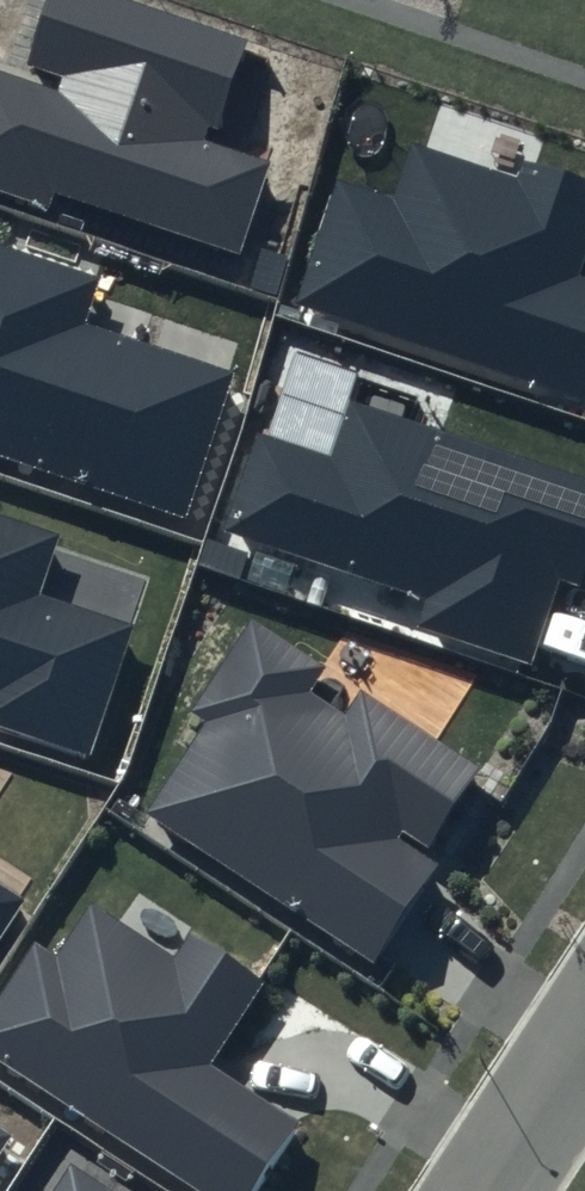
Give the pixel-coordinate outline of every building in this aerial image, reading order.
[(120,0),(44,0),(22,64),(64,79),(59,93),(0,73),(0,190),(44,205),(49,190),(239,255),(272,160),(204,137),(208,125),(218,129),(248,44),(120,0)] [(522,159),(516,179),(414,145),(396,200),(339,181),(298,303),(584,398),(584,275),(580,274),(584,258),(584,180),(522,159)] [(0,242),(0,453),(187,517),(235,375),(82,324),(99,275),(0,242)] [(352,401),(334,456),(253,429),(220,528),(429,597),(419,626),(531,663),(559,580),(582,588),(584,581),(584,478),(352,401)] [(0,510),(0,725),(88,755),(132,624),(43,594),(64,531),(0,510)] [(324,666),(253,618),(191,710),(212,724),(152,813),(376,963),(443,863),(422,849),(478,766),(364,689),(345,718),(306,692),(324,666)] [(26,900),(0,883),(0,940),(26,900)] [(90,902),(54,956),(33,942),(0,993),(0,1062),(199,1190),(260,1190),(301,1128),(206,1067),(263,978),(188,930),(172,955),(90,902)] [(0,1126),(0,1149),(10,1132),(0,1126)] [(71,1166),(54,1190),(109,1190),(71,1166)]
